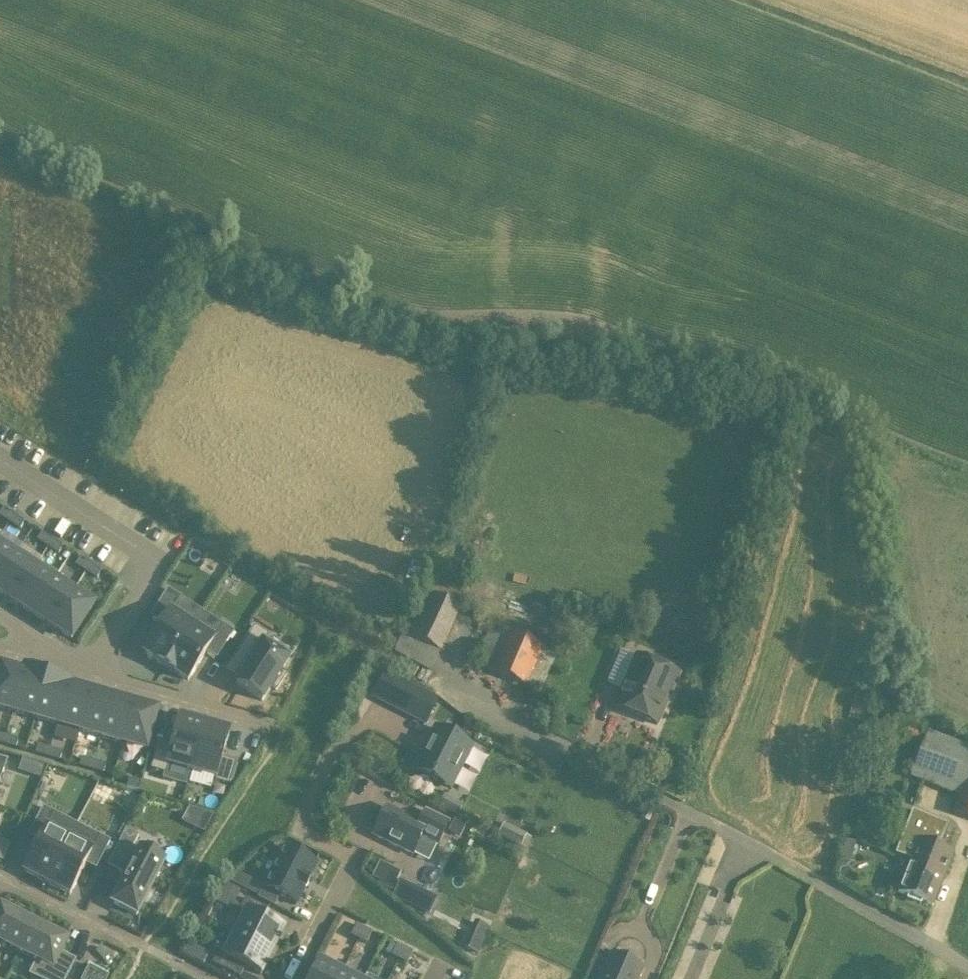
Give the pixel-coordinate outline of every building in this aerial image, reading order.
[(0,514),(0,518),(9,524),(14,516),(3,509),(0,514)] [(14,516),(9,524),(19,530),(24,522),(14,516)] [(41,534),(36,541),(47,548),(52,540),(41,534)] [(52,540),(47,548),(57,555),(63,547),(52,540)] [(15,556),(0,546),(0,579),(15,556)] [(34,568),(15,556),(0,579),(0,594),(13,602),(34,568)] [(80,558),(75,566),(85,573),(90,565),(80,558)] [(90,565),(85,573),(96,580),(101,572),(90,565)] [(32,614),(53,581),(34,568),(13,602),(32,614)] [(393,654),(430,673),(459,610),(457,609),(466,587),(436,574),(427,596),(423,594),(395,651),(393,654)] [(51,627),(73,593),(53,581),(32,614),(51,627)] [(144,653),(165,667),(195,622),(173,608),(180,598),(167,590),(150,617),(162,625),(144,653)] [(71,639),(93,606),(73,593),(51,627),(71,639)] [(526,687),(543,648),(509,633),(511,629),(493,621),(482,645),(486,647),(477,666),(526,687)] [(195,622),(165,667),(187,682),(206,653),(216,659),(233,633),(223,626),(216,636),(195,622)] [(234,686),(259,702),(268,688),(273,691),(284,675),(279,671),(286,660),(261,644),(266,636),(251,626),(232,656),(247,666),(234,686)] [(657,725),(678,675),(636,657),(614,707),(657,725)] [(24,674),(1,667),(0,670),(0,708),(13,712),(24,674)] [(35,718),(46,680),(24,674),(13,712),(35,718)] [(57,725),(68,686),(46,680),(35,718),(57,725)] [(393,705),(418,717),(428,696),(403,684),(393,705)] [(90,692),(68,686),(57,725),(79,731),(90,692)] [(101,737),(112,699),(90,692),(79,731),(101,737)] [(872,702),(854,698),(848,720),(867,724),(872,702)] [(123,744),(134,705),(112,699),(101,737),(123,744)] [(145,750),(156,712),(134,705),(123,744),(145,750)] [(900,717),(893,732),(918,742),(924,727),(900,717)] [(204,725),(179,718),(172,743),(157,739),(148,769),(163,774),(166,764),(191,771),(204,725)] [(229,732),(204,725),(191,771),(215,778),(215,782),(228,786),(235,762),(221,758),(229,732)] [(461,742),(427,725),(407,767),(434,780),(443,758),(452,762),(461,742)] [(967,774),(967,753),(963,751),(964,747),(940,737),(941,735),(928,730),(908,778),(921,783),(958,797),(967,774)] [(6,737),(3,746),(15,749),(18,740),(6,737)] [(38,746),(35,755),(47,758),(50,749),(38,746)] [(50,749),(47,758),(59,762),(62,753),(50,749)] [(81,758),(79,767),(91,771),(94,762),(81,758)] [(383,765),(367,758),(363,767),(378,774),(383,765)] [(94,762),(91,771),(103,774),(106,765),(94,762)] [(32,777),(40,780),(44,767),(36,765),(32,777)] [(958,797),(953,813),(967,819),(967,774),(958,797)] [(129,779),(126,788),(138,792),(141,783),(129,779)] [(23,871),(46,883),(71,835),(48,823),(54,813),(42,807),(28,836),(38,841),(23,871)] [(419,825),(387,808),(373,835),(412,855),(419,841),(424,839),(437,846),(448,823),(426,812),(419,825)] [(911,811),(894,855),(909,861),(909,862),(930,870),(931,873),(943,878),(952,854),(935,847),(944,824),(911,811)] [(201,812),(194,826),(205,831),(213,816),(201,812)] [(460,837),(465,826),(453,821),(448,831),(460,837)] [(527,836),(504,824),(498,837),(520,848),(527,836)] [(138,836),(125,830),(107,866),(127,876),(112,904),(136,916),(163,862),(133,847),(138,836)] [(71,835),(46,883),(69,895),(85,865),(96,870),(110,842),(98,836),(93,846),(71,835)] [(3,860),(9,842),(0,839),(0,859),(3,860)] [(845,840),(843,848),(844,848),(852,850),(854,843),(845,841),(845,840)] [(277,895),(294,904),(314,863),(281,847),(263,884),(257,895),(256,898),(271,906),(277,895)] [(930,870),(909,862),(897,892),(932,906),(943,878),(931,873),(930,870)] [(386,874),(380,886),(391,891),(397,880),(386,874)] [(257,895),(263,884),(251,878),(246,889),(257,895)] [(232,907),(240,887),(226,882),(218,902),(232,907)] [(400,882),(393,896),(415,907),(422,892),(400,882)] [(246,913),(235,934),(272,953),(283,931),(262,920),(267,910),(245,899),(239,910),(246,913)] [(32,926),(0,910),(0,950),(3,945),(19,953),(32,926)] [(475,923),(464,949),(477,954),(488,928),(475,923)] [(363,929),(356,925),(350,936),(358,940),(363,929)] [(73,966),(57,958),(65,943),(32,926),(19,953),(36,961),(28,976),(34,978),(67,978),(73,966)] [(371,933),(363,929),(358,940),(366,944),(371,933)] [(261,975),(272,953),(235,934),(224,955),(218,952),(212,964),(235,975),(240,965),(261,975)] [(399,960),(405,949),(397,945),(391,957),(399,960)] [(412,953),(405,949),(399,960),(406,964),(412,953)] [(612,955),(601,978),(637,978),(642,968),(612,955)] [(341,974),(319,964),(312,978),(338,978),(341,974)] [(82,978),(107,978),(108,977),(88,967),(82,978)]
